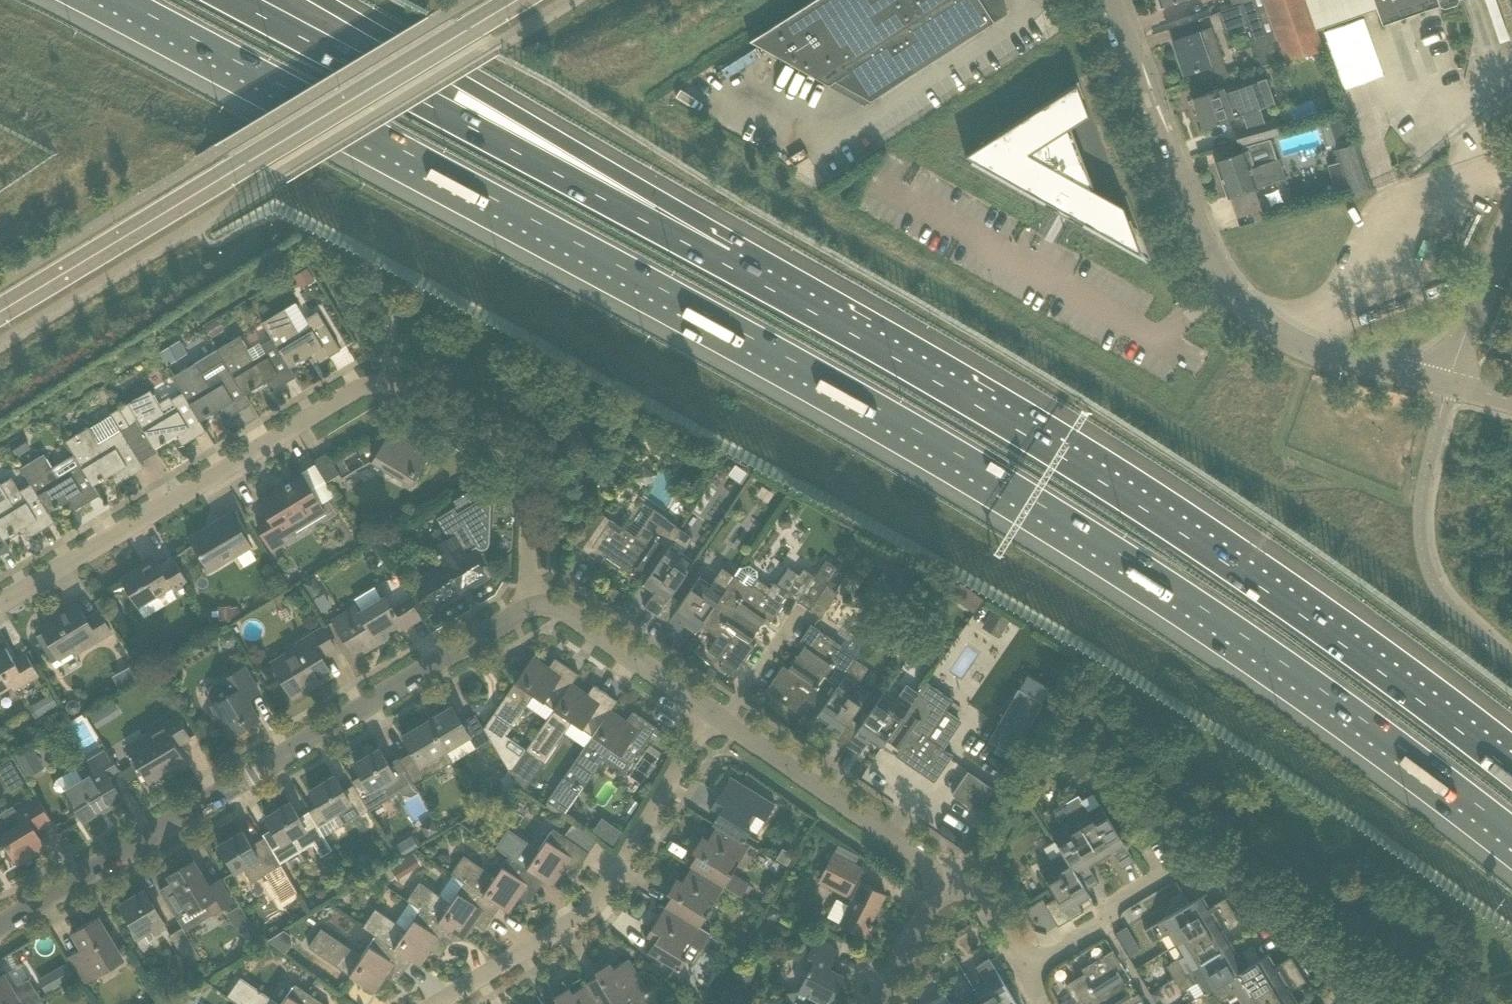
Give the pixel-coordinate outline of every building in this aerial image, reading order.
[(836,81),(856,113),(996,23),(981,0),(814,0),(752,40),(760,45),(829,85),(836,81)] [(1002,0),(981,0),(996,23),(1007,15),(1002,0)] [(1277,62),(1256,0),(1253,0),(1239,4),(1245,20),(1246,20),(1260,65),(1277,62)] [(1277,62),(1324,50),(1307,0),(1256,0),(1277,62)] [(1383,24),(1440,5),(1445,7),(1457,3),(1458,0),(1374,0),(1383,24)] [(1199,80),(1225,71),(1210,28),(1173,40),(1184,74),(1196,70),(1199,80)] [(1224,93),(1222,87),(1193,97),(1203,128),(1275,103),(1266,78),(1224,93)] [(1095,190),(1086,167),(1071,127),(1089,115),(1077,84),(965,155),(1065,211),(1127,246),(1134,234),(1123,206),(1095,190)] [(1239,146),(1271,137),(1280,134),(1276,118),(1235,130),(1239,146)] [(1333,148),(1350,143),(1343,118),(1326,123),(1333,148)] [(1337,149),(1352,194),(1372,189),(1356,143),(1337,149)] [(1269,161),(1256,166),(1250,149),(1215,161),(1228,198),(1285,178),(1278,158),(1269,161)] [(1336,194),(1349,190),(1339,162),(1328,165),(1336,194)] [(301,288),(315,279),(308,267),(294,276),(301,288)] [(272,338),(290,367),(312,354),(317,364),(341,350),(318,311),(306,318),(297,302),(262,323),(272,338)] [(225,329),(218,318),(205,326),(212,337),(225,329)] [(220,352),(246,394),(267,381),(273,391),(296,377),(290,367),(272,338),(261,345),(260,343),(248,349),(240,336),(218,349),(220,352)] [(168,366),(178,359),(170,346),(160,352),(168,366)] [(183,392),(201,421),(222,408),(228,418),(252,404),(246,394),(220,352),(197,365),(196,363),(174,376),(183,392)] [(139,420),(155,448),(177,435),(183,445),(207,431),(201,421),(183,392),(172,399),(176,405),(165,412),(151,389),(120,408),(131,425),(139,420)] [(121,482),(145,468),(122,431),(131,425),(120,408),(67,440),(74,453),(94,485),(115,472),(121,482)] [(599,432),(615,441),(621,431),(605,422),(599,432)] [(366,441),(355,448),(364,464),(370,460),(372,461),(372,462),(412,486),(432,453),(392,428),(379,449),(366,441)] [(559,432),(554,441),(570,451),(575,442),(559,432)] [(31,448),(22,435),(9,443),(18,456),(31,448)] [(613,462),(617,457),(608,450),(605,455),(613,462)] [(31,483),(49,512),(70,499),(76,509),(100,495),(94,485),(74,453),(51,466),(44,454),(22,467),(31,483)] [(344,479),(333,461),(328,453),(315,461),(330,487),(334,493),(345,486),(342,481),(344,480),(344,479)] [(273,491),(259,499),(271,519),(258,527),(272,551),(286,543),(280,532),(321,507),(325,514),(326,513),(304,475),(291,483),(290,482),(286,484),(287,485),(274,493),(273,491)] [(49,512),(31,483),(20,490),(12,476),(1,483),(0,482),(0,532),(5,539),(26,526),(32,536),(55,522),(49,512)] [(483,498),(481,498),(480,499),(477,495),(483,492),(474,478),(448,494),(459,512),(457,512),(455,507),(438,517),(450,539),(435,548),(444,564),(421,578),(438,607),(462,592),(459,587),(485,572),(471,549),(476,545),(477,546),(478,547),(479,548),(480,548),(481,549),(482,549),(484,549),(485,549),(486,548),(487,547),(488,546),(488,545),(489,545),(489,544),(489,543),(491,506),(491,505),(491,503),(490,501),(489,500),(488,499),(487,498),(486,498),(484,498),(483,498)] [(606,526),(593,517),(575,544),(601,562),(605,555),(626,570),(631,564),(649,576),(682,529),(655,511),(637,537),(611,519),(606,526)] [(248,542),(231,512),(211,524),(214,528),(193,541),(210,571),(237,555),(235,550),(248,542)] [(793,522),(792,516),(786,514),(781,515),(778,520),(780,526),(784,528),(790,527),(793,522)] [(650,577),(660,584),(644,607),(656,615),(671,593),(695,559),(684,552),(693,538),(682,529),(649,576),(648,577),(649,577),(650,577)] [(11,549),(5,539),(0,532),(0,555),(11,549)] [(393,550),(397,538),(388,535),(383,547),(393,550)] [(860,547),(854,543),(849,551),(855,555),(860,547)] [(909,563),(898,555),(889,568),(900,575),(909,563)] [(188,587),(189,582),(174,557),(160,565),(155,557),(121,578),(144,617),(189,589),(188,587)] [(815,576),(812,581),(824,589),(827,584),(827,585),(838,567),(826,560),(815,576)] [(781,603),(788,594),(789,592),(788,591),(776,584),(775,583),(771,588),(758,579),(758,570),(750,565),(742,567),(735,578),(735,577),(717,602),(760,630),(759,629),(770,613),(775,617),(784,605),(781,603)] [(717,602),(735,577),(721,568),(711,583),(700,575),(682,601),(671,593),(656,615),(680,631),(690,617),(701,625),(702,624),(717,602)] [(804,568),(788,591),(789,592),(788,594),(799,601),(812,581),(815,576),(804,568)] [(314,576),(303,583),(313,599),(319,595),(321,587),(314,576)] [(800,602),(808,608),(810,609),(824,589),(812,581),(799,601),(800,602)] [(960,581),(959,583),(950,595),(958,601),(968,587),(960,581)] [(810,609),(821,617),(838,592),(827,585),(827,584),(824,589),(810,609)] [(386,596),(360,612),(357,604),(332,619),(355,657),(382,641),(379,635),(400,622),(403,628),(422,617),(410,598),(393,608),(386,596)] [(760,630),(717,602),(702,624),(718,636),(708,650),(724,661),(738,671),(753,650),(747,646),(758,630),(760,631),(760,630)] [(41,626),(44,632),(37,636),(53,662),(59,659),(60,660),(73,652),(75,656),(113,634),(99,611),(87,618),(78,604),(41,626)] [(242,612),(238,606),(231,607),(231,605),(218,607),(219,610),(220,619),(231,618),(232,618),(242,612)] [(993,610),(983,628),(999,638),(1010,620),(993,610)] [(842,645),(814,626),(812,624),(804,636),(809,640),(797,655),(796,655),(838,685),(856,660),(840,649),(842,645)] [(332,675),(333,675),(322,657),(336,648),(323,628),(291,647),(292,650),(272,662),(294,698),(316,684),(316,685),(317,684),(316,682),(323,677),(324,679),(331,675),(332,675)] [(235,644),(236,638),(233,633),(227,632),(222,635),(221,641),(224,646),(229,648),(235,644)] [(26,653),(14,660),(6,647),(0,651),(0,693),(13,685),(16,690),(40,675),(26,653)] [(766,690),(796,711),(806,696),(823,708),(838,685),(796,655),(796,656),(798,657),(786,673),(781,669),(766,690)] [(153,664),(152,659),(148,656),(142,656),(138,659),(137,664),(139,669),(144,672),(149,671),(152,668),(153,664)] [(533,656),(503,700),(484,728),(491,739),(510,772),(520,758),(526,749),(527,748),(505,733),(532,694),(554,708),(572,684),(579,674),(557,659),(551,669),(533,656)] [(824,708),(834,715),(824,730),(848,746),(863,725),(853,718),(871,691),(860,684),(869,669),(856,660),(838,685),(823,708),(822,708),(823,709),(824,708)] [(724,661),(720,668),(734,677),(738,671),(724,661)] [(135,664),(127,668),(133,680),(141,675),(135,664)] [(213,705),(231,736),(260,719),(248,699),(261,692),(245,666),(219,682),(218,681),(211,685),(209,694),(215,704),(213,705)] [(618,701),(596,686),(589,696),(572,684),(554,708),(527,748),(526,749),(544,762),(572,721),(593,735),(611,710),(618,701)] [(860,755),(866,745),(870,740),(882,748),(887,740),(920,692),(908,684),(898,699),(887,691),(863,725),(848,746),(860,755)] [(1013,755),(1015,752),(1030,726),(1043,703),(1018,688),(988,740),(1013,755)] [(900,758),(935,782),(954,755),(928,737),(947,711),(920,692),(887,740),(905,752),(900,758)] [(37,702),(44,713),(58,704),(52,693),(37,702)] [(482,711),(486,704),(482,697),(474,697),(470,704),(474,711),(482,711)] [(74,714),(79,712),(81,707),(79,701),(73,699),(68,701),(66,707),(69,712),(74,714)] [(447,750),(447,751),(471,737),(476,748),(491,739),(484,728),(475,714),(462,722),(452,705),(428,720),(446,750),(447,750)] [(110,721),(102,707),(89,714),(97,728),(110,721)] [(657,727),(635,712),(628,722),(611,710),(593,735),(545,805),(562,816),(604,757),(624,770),(631,761),(633,762),(657,727)] [(178,715),(146,733),(126,746),(150,785),(187,762),(178,746),(191,738),(178,715)] [(403,735),(413,751),(400,759),(402,762),(415,785),(429,776),(453,761),(447,751),(447,750),(446,750),(428,720),(403,735)] [(659,742),(665,734),(656,728),(651,735),(650,736),(659,742)] [(31,771),(46,766),(41,750),(39,750),(36,741),(15,754),(17,760),(26,757),(31,771)] [(107,747),(74,767),(60,775),(56,782),(54,786),(57,790),(61,791),(65,790),(83,820),(108,806),(110,809),(124,800),(108,775),(119,768),(107,747)] [(402,762),(391,768),(380,749),(355,764),(364,778),(353,784),(356,789),(369,810),(401,791),(403,794),(412,795),(418,791),(415,785),(402,762)] [(135,763),(122,771),(128,781),(141,773),(135,763)] [(953,794),(979,812),(993,792),(966,774),(953,794)] [(356,789),(346,795),(335,776),(310,790),(319,805),(309,811),(312,816),(324,837),(369,810),(356,789)] [(714,823),(717,825),(744,841),(745,841),(751,830),(745,826),(753,813),(765,820),(776,804),(734,778),(724,794),(721,793),(712,807),(720,812),(714,823)] [(1102,860),(1113,853),(1121,868),(1135,860),(1100,802),(1086,810),(1077,795),(1066,802),(1102,861),(1102,860)] [(7,849),(5,853),(9,859),(14,860),(30,850),(33,855),(45,848),(36,832),(53,822),(38,797),(15,811),(22,822),(0,835),(8,848),(7,849)] [(640,804),(633,799),(632,798),(624,809),(627,811),(632,815),(640,804)] [(280,863),(314,843),(322,856),(332,850),(324,837),(312,816),(302,822),(291,802),(266,817),(274,831),(264,837),(268,843),(280,863)] [(1090,867),(1101,860),(1101,861),(1102,861),(1066,802),(1053,809),(1062,825),(1051,831),(1086,890),(1099,882),(1090,867)] [(1141,826),(1146,833),(1158,826),(1151,814),(1143,819),(1141,826)] [(603,817),(595,829),(613,842),(622,830),(603,817)] [(433,818),(420,826),(428,838),(440,831),(433,818)] [(725,886),(725,885),(742,896),(750,883),(733,873),(732,874),(727,871),(735,858),(740,861),(750,845),(745,841),(744,841),(717,825),(709,839),(703,835),(693,851),(697,854),(690,865),(692,866),(725,886)] [(589,852),(578,845),(554,828),(540,849),(509,828),(496,846),(509,856),(545,880),(552,885),(564,868),(574,874),(589,852)] [(252,883),(281,865),(280,863),(268,843),(256,851),(244,831),(219,846),(235,872),(243,867),(252,883)] [(1052,863),(1048,865),(1040,869),(1057,897),(1045,904),(1058,926),(1083,911),(1074,896),(1085,889),(1085,890),(1086,890),(1051,831),(1050,832),(1055,840),(1043,847),(1049,857),(1052,863)] [(578,845),(589,852),(597,840),(586,834),(578,845)] [(794,855),(783,848),(776,859),(787,866),(794,855)] [(820,882),(851,898),(838,923),(864,937),(869,927),(871,927),(873,923),(871,923),(886,894),(857,879),(863,867),(834,853),(820,882)] [(545,880),(509,856),(496,876),(465,854),(452,873),(465,882),(464,883),(500,907),(508,912),(520,894),(530,901),(545,880)] [(409,872),(401,859),(389,866),(397,879),(409,872)] [(194,861),(169,876),(180,894),(168,902),(178,919),(205,903),(212,914),(232,901),(220,881),(210,887),(194,861)] [(683,880),(677,877),(668,892),(672,894),(665,906),(669,908),(700,927),(701,926),(707,915),(703,912),(711,899),(715,902),(725,886),(692,866),(683,880)] [(1178,877),(1161,885),(1170,905),(1187,898),(1178,877)] [(420,909),(456,933),(465,940),(476,924),(479,926),(481,924),(486,928),(500,907),(464,883),(451,902),(421,882),(408,900),(421,908),(420,909)] [(145,890),(121,905),(140,935),(152,928),(156,935),(168,927),(145,890)] [(1201,912),(1194,900),(1145,930),(1153,943),(1169,934),(1175,944),(1232,910),(1225,898),(1201,912)] [(233,923),(244,917),(238,906),(227,913),(233,923)] [(778,916),(780,911),(771,907),(767,916),(772,918),(778,916)] [(412,960),(421,967),(432,950),(435,952),(436,951),(442,954),(456,933),(420,909),(407,929),(376,908),(363,927),(376,936),(412,960)] [(655,941),(649,952),(679,970),(686,958),(693,962),(710,932),(701,926),(700,927),(669,908),(660,924),(656,921),(647,935),(655,941)] [(1182,956),(1180,957),(1165,966),(1174,979),(1230,945),(1223,933),(1240,923),(1232,910),(1175,944),(1182,956)] [(123,958),(99,918),(74,933),(83,950),(71,957),(86,981),(123,958)] [(182,928),(170,935),(188,966),(200,958),(182,928)] [(397,981),(409,964),(412,960),(376,936),(363,956),(322,928),(309,947),(375,992),(387,974),(397,981)] [(285,929),(268,940),(287,954),(294,944),(293,935),(285,929)] [(747,937),(739,931),(732,942),(740,948),(747,937)] [(798,990),(786,992),(781,1003),(806,1003),(810,996),(826,1003),(830,1003),(845,975),(830,968),(839,951),(816,939),(802,967),(809,970),(798,990)] [(1140,950),(1135,942),(1125,948),(1130,956),(1140,950)] [(1212,989),(1262,959),(1254,946),(1237,956),(1230,945),(1174,979),(1181,991),(1196,982),(1203,994),(1212,989)] [(274,957),(270,946),(256,951),(260,962),(274,957)] [(1078,1003),(1090,1003),(1125,983),(1115,966),(1121,963),(1113,950),(1082,969),(1086,975),(1067,986),(1073,995),(1078,1003)] [(1241,1003),(1299,969),(1291,956),(1275,966),(1269,954),(1262,959),(1212,989),(1219,1001),(1234,992),(1241,1003)] [(989,958),(976,966),(985,981),(974,988),(984,1003),(1017,1003),(989,958)] [(600,1003),(620,1003),(630,998),(632,1001),(649,991),(630,959),(614,968),(611,962),(595,971),(598,976),(587,982),(588,984),(600,1003)] [(37,977),(46,993),(76,976),(67,960),(37,977)] [(741,961),(732,977),(748,986),(757,970),(741,961)] [(1291,995),(1289,991),(1306,981),(1299,969),(1241,1003),(1294,1003),(1296,1003),(1291,995)] [(5,974),(0,976),(0,1003),(35,1003),(43,999),(30,978),(13,988),(5,974)] [(294,983),(280,1003),(239,976),(226,995),(240,1003),(325,1003),(294,983)] [(1139,999),(1136,1001),(1126,984),(1127,983),(1126,982),(1125,983),(1090,1003),(1145,1003),(1141,997),(1139,999)] [(588,984),(573,993),(569,987),(554,996),(557,1000),(550,1003),(600,1003),(588,984)] [(974,988),(950,1003),(951,1003),(984,1003),(974,988)] [(1162,993),(1159,988),(1150,993),(1155,1001),(1162,998),(1164,996),(1162,993)]
